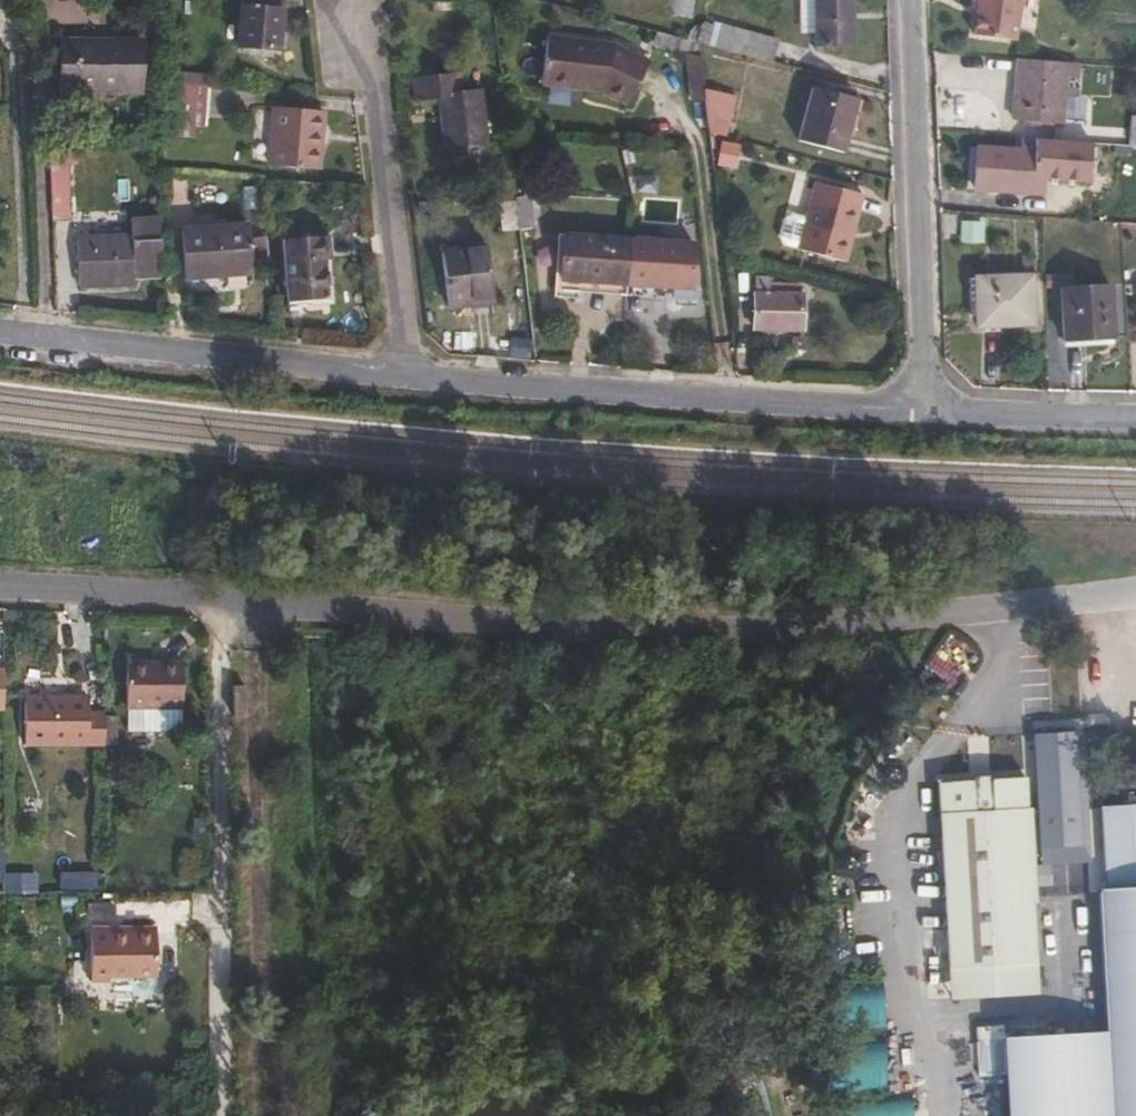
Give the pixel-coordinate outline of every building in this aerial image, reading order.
[(283,0),(242,0),(236,41),(277,45),(283,0)] [(807,0),(793,0),(794,18),(807,17),(807,0)] [(842,0),(807,0),(807,17),(808,43),(844,42),(842,0)] [(1016,0),(975,0),(972,11),(970,29),(1011,37),(1016,0)] [(765,59),(770,38),(730,27),(724,47),(765,59)] [(696,59),(694,40),(652,28),(648,41),(681,52),(685,90),(699,89),(696,59)] [(622,95),(643,56),(607,34),(542,29),(536,76),(596,80),(622,95)] [(133,89),(131,34),(48,36),(49,86),(110,84),(110,89),(133,89)] [(1060,121),(1063,72),(1075,73),(1076,60),(1016,55),(1012,117),(1026,118),(1026,124),(1036,125),(1036,119),(1060,121)] [(721,125),(736,70),(696,59),(699,89),(702,119),(721,125)] [(481,138),(476,86),(455,88),(453,67),(409,71),(410,92),(436,90),(440,141),(481,138)] [(204,114),(207,74),(177,71),(178,110),(204,114)] [(837,150),(853,97),(809,84),(793,137),(837,150)] [(314,161),(320,100),(269,95),(264,157),(314,161)] [(60,210),(59,142),(43,143),(44,211),(60,210)] [(1027,187),(1031,149),(977,144),(974,182),(1027,187)] [(837,256),(857,189),(810,175),(791,242),(837,256)] [(155,270),(151,212),(123,213),(124,229),(70,231),(71,277),(126,276),(126,270),(155,270)] [(247,266),(243,218),(176,224),(181,271),(247,266)] [(614,282),(615,272),(554,267),(558,224),(550,223),(545,277),(614,282)] [(615,272),(619,229),(558,224),(554,267),(615,272)] [(685,235),(619,229),(615,272),(682,278),(685,235)] [(331,292),(326,231),(278,235),(283,297),(331,292)] [(687,289),(691,236),(685,235),(682,278),(615,272),(614,282),(687,289)] [(484,294),(479,239),(436,242),(440,297),(484,294)] [(1028,321),(1028,274),(974,274),(974,322),(1028,321)] [(1112,334),(1110,282),(1061,283),(1062,335),(1112,334)] [(794,320),(794,285),(748,285),(747,319),(794,320)] [(179,694),(180,647),(124,646),(122,691),(179,694)] [(240,670),(229,670),(229,701),(240,701),(240,670)] [(101,728),(102,696),(86,695),(86,681),(23,679),(22,726),(101,728)] [(179,718),(179,694),(122,691),(121,717),(179,718)] [(1034,949),(1021,762),(932,769),(946,954),(1034,949)] [(1099,879),(1117,879),(1118,901),(1135,900),(1135,793),(1092,795),(1099,879)] [(1055,845),(1082,844),(1081,811),(1055,811),(1055,845)] [(1075,1024),(1081,1115),(1135,1115),(1135,900),(1118,901),(1117,879),(1099,879),(1092,880),(1103,1022),(1075,1024)] [(146,964),(147,921),(100,921),(100,915),(82,914),(81,968),(99,969),(99,964),(146,964)] [(1037,976),(1034,949),(946,954),(948,982),(1037,976)] [(1075,1024),(1001,1029),(1007,1115),(1081,1115),(1075,1024)] [(846,1089),(883,1088),(881,1034),(844,1036),(846,1089)]
